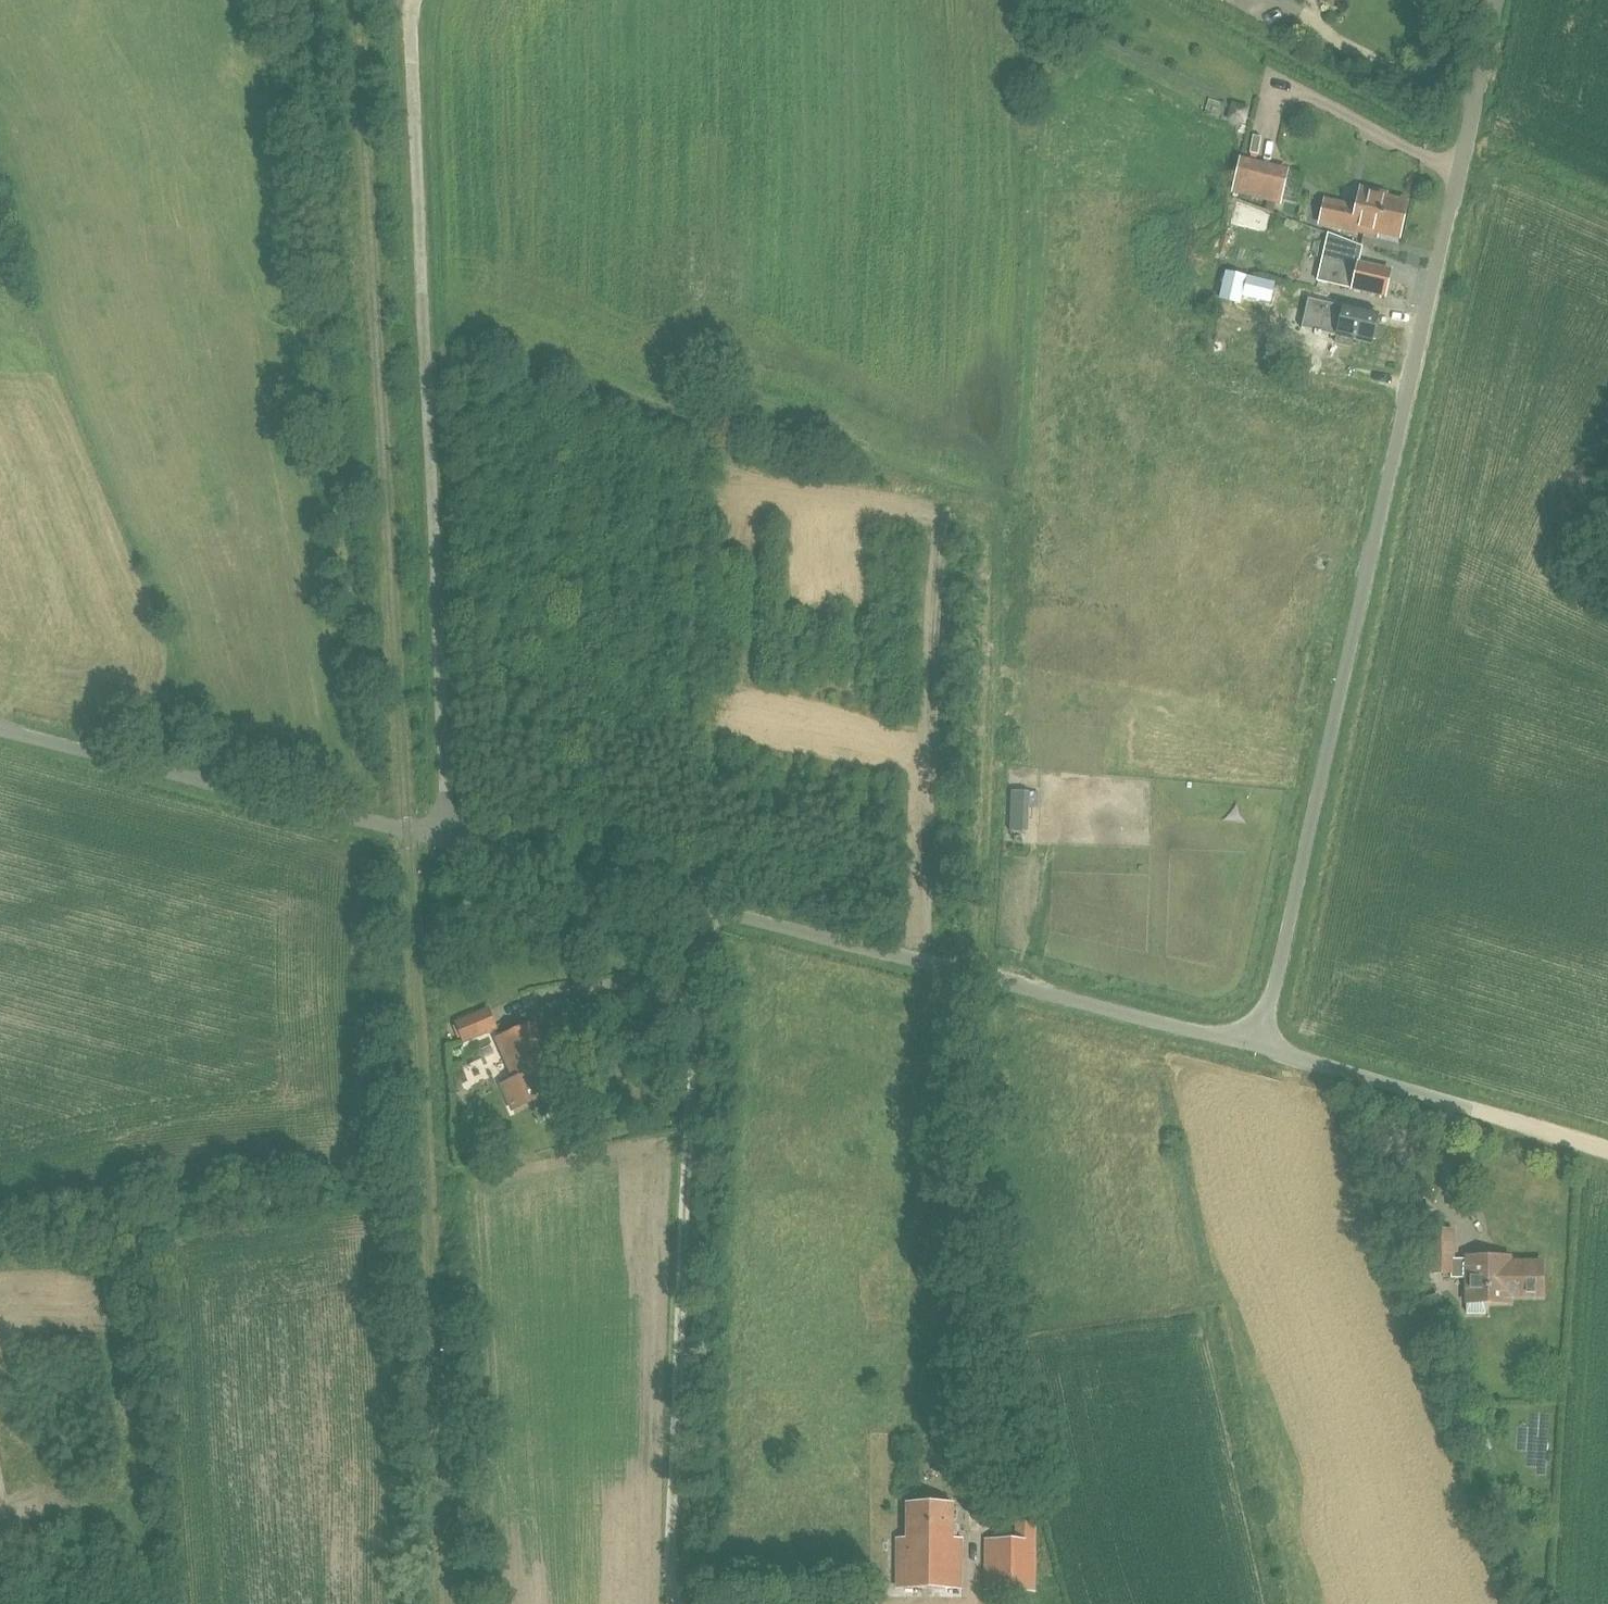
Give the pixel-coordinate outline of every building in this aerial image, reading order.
[(1234,191),(1279,202),(1286,170),(1241,160),(1234,191)] [(1361,189),(1358,204),(1326,197),(1320,222),(1365,232),(1365,229),(1399,236),(1406,202),(1385,198),(1385,194),(1361,189)] [(1330,233),(1319,280),(1385,295),(1391,270),(1358,263),(1362,246),(1330,233)] [(1227,273),(1221,300),(1239,304),(1244,277),(1227,273)] [(1245,296),(1271,301),(1275,284),(1249,278),(1245,296)] [(1331,304),(1325,331),(1338,334),(1336,343),(1351,346),(1353,338),(1371,342),(1372,337),(1375,338),(1378,328),(1375,327),(1378,314),(1344,306),(1344,307),(1331,304)] [(1012,791),(1010,831),(1024,832),(1026,791),(1012,791)] [(466,1039),(494,1027),(499,1025),(491,1009),(459,1023),(466,1039)] [(545,1095),(535,1072),(550,1066),(531,1024),(500,1038),(517,1078),(503,1085),(513,1109),(545,1095)] [(1462,1259),(1453,1259),(1453,1229),(1430,1229),(1430,1272),(1452,1272),(1452,1277),(1467,1277),(1467,1301),(1467,1313),(1486,1313),(1486,1302),(1508,1302),(1508,1295),(1542,1295),(1542,1262),(1522,1262),(1522,1264),(1508,1264),(1508,1257),(1481,1257),(1481,1261),(1467,1261),(1467,1267),(1462,1267),(1462,1259)] [(1435,1321),(1448,1316),(1444,1304),(1430,1309),(1435,1321)] [(898,1538),(897,1587),(961,1588),(962,1538),(953,1538),(953,1534),(957,1534),(957,1524),(954,1524),(954,1520),(957,1520),(957,1509),(954,1509),(954,1504),(907,1503),(906,1538),(898,1538)] [(986,1539),(985,1589),(1034,1590),(1036,1509),(1017,1508),(1017,1539),(986,1539)]
